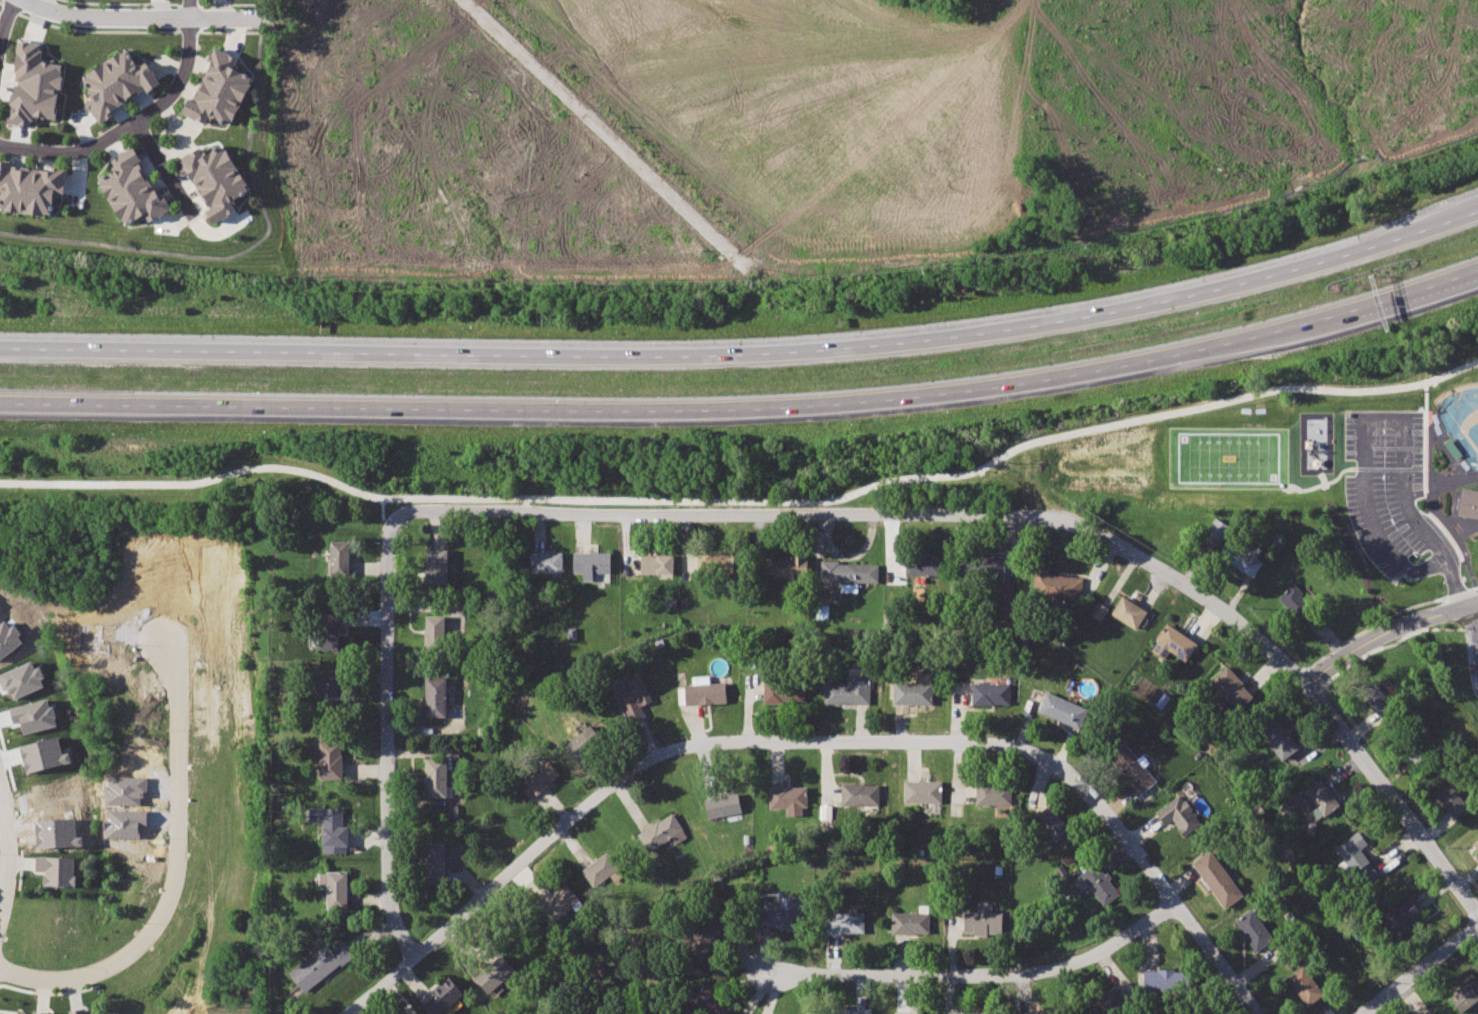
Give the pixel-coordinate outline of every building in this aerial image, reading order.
[(18,40),(7,126),(35,128),(36,117),(56,119),(62,64),(40,62),(42,43),(18,40)] [(213,45),(206,59),(210,62),(194,97),(190,96),(180,113),(203,126),(211,114),(232,124),(252,78),(233,66),(237,57),(213,45)] [(125,47),(82,76),(92,97),(85,103),(100,123),(114,113),(111,110),(143,88),(148,93),(162,84),(146,60),(136,66),(125,47)] [(131,146),(111,160),(116,170),(97,180),(124,227),(142,214),(150,224),(172,208),(163,195),(160,195),(136,162),(140,159),(131,146)] [(197,146),(177,161),(186,175),(189,173),(210,207),(206,210),(216,225),(239,212),(232,198),(250,188),(224,146),(205,156),(197,146)] [(3,189),(1,211),(51,216),(54,195),(65,197),(67,168),(53,166),(52,171),(9,166),(8,162),(0,161),(0,188),(3,189)] [(1458,514),(1477,517),(1477,490),(1463,487),(1458,514)] [(1215,517),(1206,532),(1218,539),(1227,524),(1215,517)] [(1227,540),(1218,556),(1254,578),(1263,562),(1256,558),(1261,549),(1247,541),(1242,549),(1227,540)] [(330,541),(330,580),(349,579),(349,541),(330,541)] [(428,548),(429,592),(448,592),(448,548),(428,548)] [(531,551),(531,573),(562,573),(562,551),(531,551)] [(573,552),(573,573),(583,573),(583,581),(593,580),(593,573),(609,573),(609,551),(573,552)] [(697,553),(696,574),(731,575),(731,554),(697,553)] [(641,554),(641,574),(673,575),(673,554),(641,554)] [(905,554),(905,576),(941,576),(941,554),(905,554)] [(954,558),(954,579),(1001,579),(1003,579),(1002,555),(966,555),(966,558),(954,558)] [(773,557),(773,580),(808,580),(808,557),(773,557)] [(820,560),(820,582),(878,583),(878,565),(839,564),(840,560),(820,560)] [(1037,564),(1034,598),(1080,603),(1083,577),(1050,573),(1051,566),(1037,564)] [(1001,579),(1001,610),(1011,610),(1011,579),(1003,579),(1001,579)] [(1292,586),(1279,599),(1304,624),(1317,611),(1292,586)] [(1122,596),(1112,613),(1137,628),(1147,610),(1122,596)] [(1098,601),(1090,615),(1101,621),(1109,608),(1098,601)] [(339,608),(318,608),(317,647),(338,648),(339,608)] [(425,615),(426,650),(446,649),(446,615),(425,615)] [(1168,624),(1151,649),(1165,658),(1170,650),(1185,660),(1197,643),(1168,624)] [(10,701),(46,685),(38,666),(34,668),(31,660),(0,674),(0,678),(10,701)] [(1227,666),(1210,682),(1236,709),(1250,695),(1239,684),(1242,681),(1227,666)] [(319,669),(319,711),(343,711),(344,669),(319,669)] [(639,671),(626,676),(629,683),(615,689),(630,722),(644,715),(639,706),(652,700),(639,671)] [(823,681),(822,701),(868,703),(869,675),(846,674),(846,682),(823,681)] [(425,677),(426,717),(447,717),(447,677),(425,677)] [(765,681),(765,703),(803,702),(803,680),(765,681)] [(891,681),(891,703),(931,703),(931,681),(891,681)] [(685,685),(686,706),(727,703),(725,682),(685,685)] [(973,682),(972,704),(1010,705),(1011,683),(973,682)] [(1377,686),(1364,696),(1385,721),(1398,712),(1377,686)] [(1045,690),(1037,710),(1078,727),(1086,708),(1045,690)] [(23,734),(57,725),(49,697),(9,708),(13,723),(19,722),(23,734)] [(1279,718),(1261,731),(1282,760),(1300,747),(1279,718)] [(593,728),(568,748),(581,764),(606,744),(593,728)] [(19,746),(26,773),(72,761),(69,751),(62,753),(58,736),(19,746)] [(1415,737),(1401,747),(1418,769),(1432,758),(1415,737)] [(320,740),(320,779),(343,779),(342,740),(320,740)] [(1124,741),(1107,755),(1140,793),(1157,779),(1124,741)] [(425,759),(425,797),(448,796),(447,759),(425,759)] [(545,762),(519,784),(533,800),(559,778),(545,762)] [(1320,778),(1304,790),(1323,816),(1339,804),(1320,778)] [(905,781),(905,804),(941,804),(942,782),(905,781)] [(1451,782),(1437,793),(1455,818),(1468,808),(1451,782)] [(843,783),(842,805),(879,806),(879,784),(843,783)] [(976,783),(976,806),(1012,807),(1012,784),(976,783)] [(770,787),(770,811),(807,810),(807,786),(770,787)] [(705,798),(709,819),(742,812),(737,790),(705,798)] [(1179,793),(1155,810),(1163,822),(1171,817),(1183,834),(1200,823),(1179,793)] [(321,821),(321,852),(344,852),(344,844),(346,844),(346,824),(341,824),(341,806),(307,806),(307,821),(321,821)] [(1048,806),(1034,820),(1056,843),(1071,829),(1048,806)] [(673,812),(638,834),(649,852),(684,830),(673,812)] [(1361,828),(1335,847),(1363,885),(1378,874),(1360,849),(1371,841),(1361,828)] [(423,842),(425,883),(446,882),(444,841),(423,842)] [(1211,850),(1192,864),(1224,907),(1242,894),(1211,850)] [(605,851),(582,869),(595,885),(618,867),(605,851)] [(37,855),(36,870),(45,871),(44,885),(76,886),(76,857),(37,855)] [(1108,877),(1110,876),(1106,871),(1103,873),(1095,861),(1093,862),(1089,857),(1078,865),(1082,871),(1072,878),(1080,890),(1088,885),(1104,906),(1120,894),(1108,877)] [(318,872),(319,883),(327,883),(327,908),(348,907),(347,871),(318,872)] [(566,885),(544,905),(557,920),(580,899),(566,885)] [(765,900),(759,920),(796,930),(804,901),(788,897),(785,906),(765,900)] [(977,902),(977,912),(964,912),(964,933),(1000,933),(1000,916),(992,916),(992,902),(977,902)] [(1401,902),(1382,917),(1394,933),(1421,912),(1414,903),(1407,909),(1401,902)] [(714,904),(681,949),(700,963),(712,946),(710,944),(731,917),(714,904)] [(1251,908),(1234,920),(1256,952),(1273,940),(1251,908)] [(864,912),(825,914),(826,933),(864,931),(864,912)] [(892,912),(892,934),(928,934),(928,912),(892,912)] [(335,937),(290,972),(305,993),(351,957),(335,937)] [(505,953),(477,977),(491,994),(519,969),(505,953)] [(1304,966),(1287,978),(1307,1005),(1323,993),(1304,966)] [(1173,970),(1173,968),(1157,968),(1157,970),(1143,969),(1142,989),(1187,990),(1188,970),(1173,970)] [(1449,995),(1459,1010),(1477,996),(1477,984),(1473,977),(1449,995)] [(421,1003),(431,1013),(441,1013),(464,994),(449,978),(421,1003)] [(692,997),(709,1013),(723,1013),(730,1006),(706,982),(692,997)] [(1120,997),(1116,986),(1075,1002),(1080,1013),(1104,1013),(1115,1010),(1117,1013),(1128,1013),(1139,1009),(1132,992),(1120,997)] [(1020,1013),(1056,1013),(1054,1005),(1019,1011),(1020,1013)] [(923,1006),(909,1006),(909,1012),(894,1011),(894,1013),(923,1013),(923,1006)]
